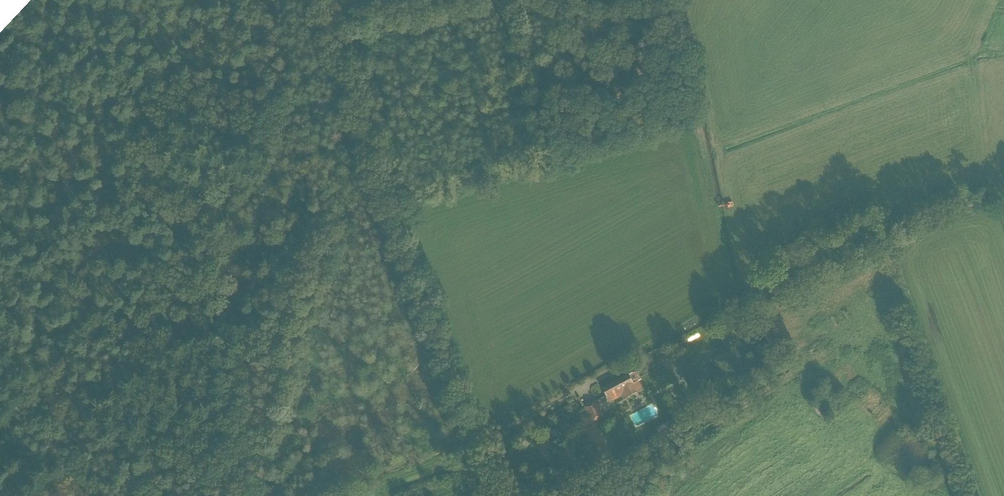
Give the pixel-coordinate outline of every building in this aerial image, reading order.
[(603,387),(612,403),(622,398),(624,401),(644,392),(638,381),(635,383),(630,374),(603,387)] [(594,400),(584,407),(595,424),(605,417),(594,400)] [(610,425),(610,429),(614,436),(624,430),(618,421),(610,425)]
